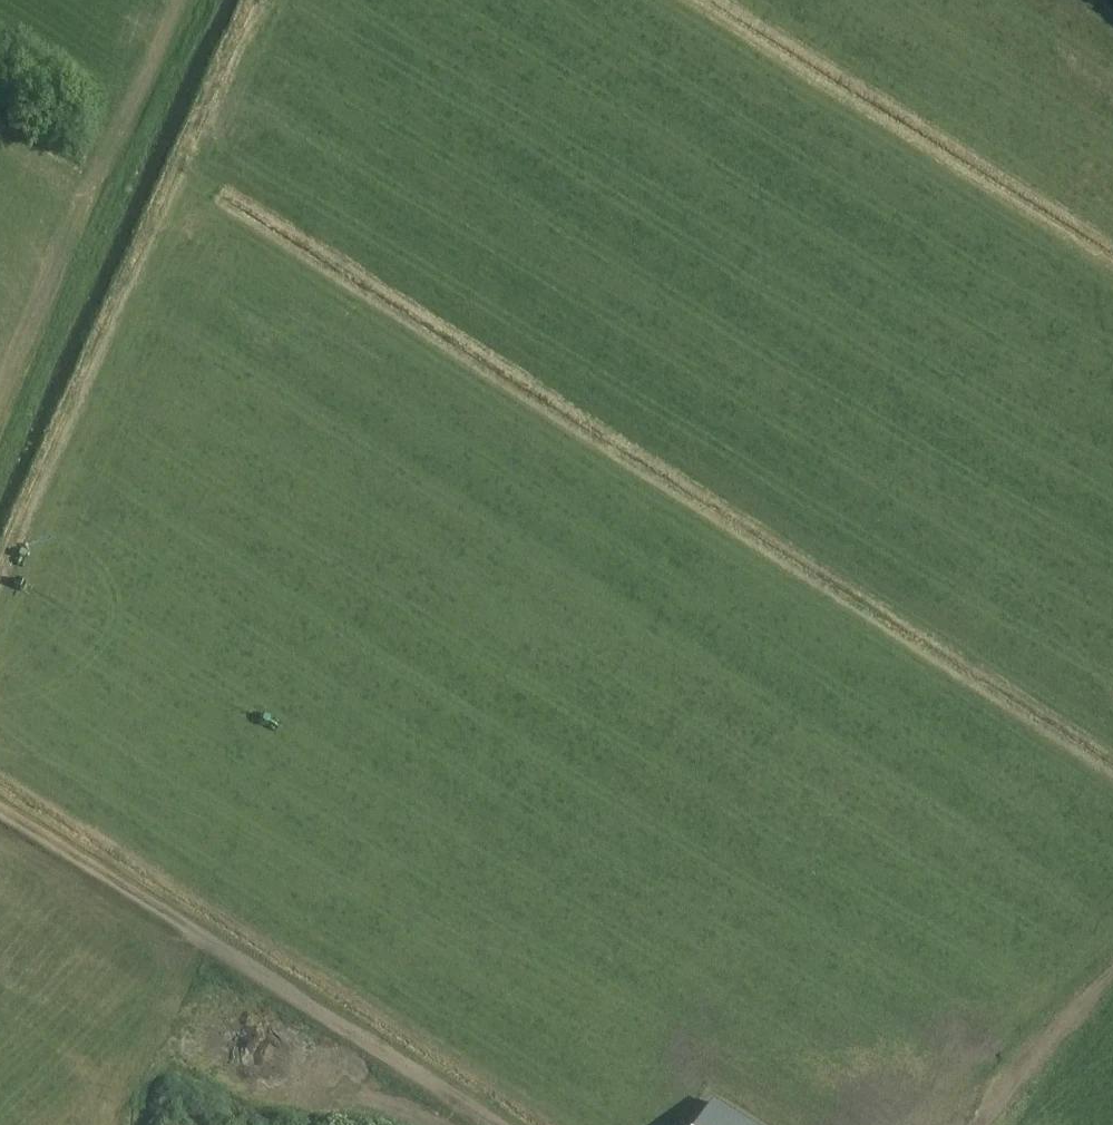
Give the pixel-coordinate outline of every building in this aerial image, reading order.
[(682,1084),(657,1124),(748,1124),(682,1084)]
